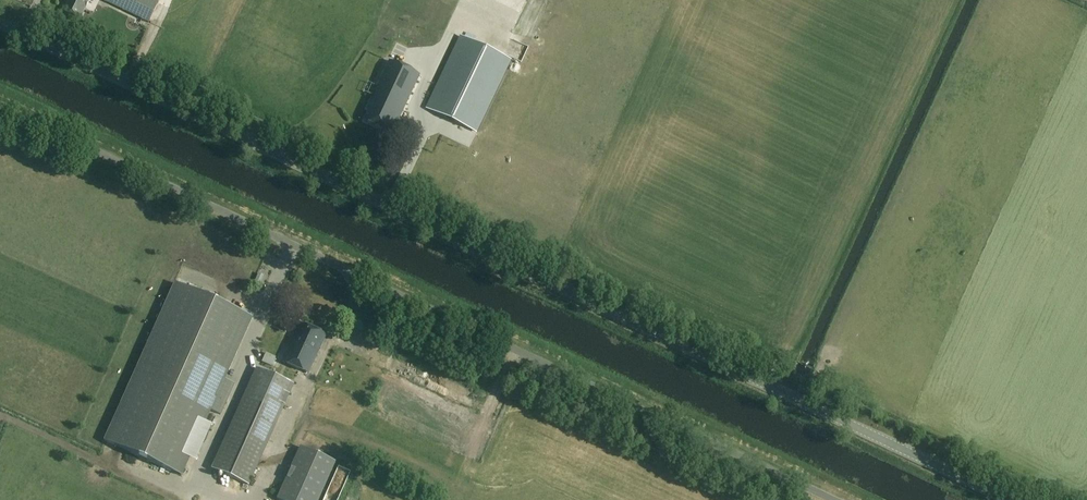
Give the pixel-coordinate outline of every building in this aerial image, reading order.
[(67,4),(63,12),(79,20),(89,0),(68,0),(67,4)] [(153,0),(102,0),(150,24),(160,3),(153,0)] [(478,133),(512,61),(460,36),(426,108),(478,133)] [(405,57),(409,52),(394,39),(389,45),(405,57)] [(398,123),(421,76),(388,60),(366,107),(370,109),(365,120),(389,132),(394,121),(398,123)] [(350,93),(367,101),(378,75),(361,68),(350,93)] [(517,68),(511,77),(520,82),(525,73),(517,68)] [(426,155),(432,158),(437,145),(431,142),(426,155)] [(221,415),(234,384),(224,380),(252,318),(175,284),(105,442),(181,476),(210,411),(221,415)] [(305,379),(325,335),(300,324),(280,367),(305,379)] [(263,367),(273,370),(276,362),(265,359),(263,367)] [(248,486),(293,385),(257,369),(212,470),(248,486)] [(437,381),(432,390),(449,399),(454,390),(437,381)] [(280,499),(319,499),(336,462),(301,447),(278,499),(280,499)]
